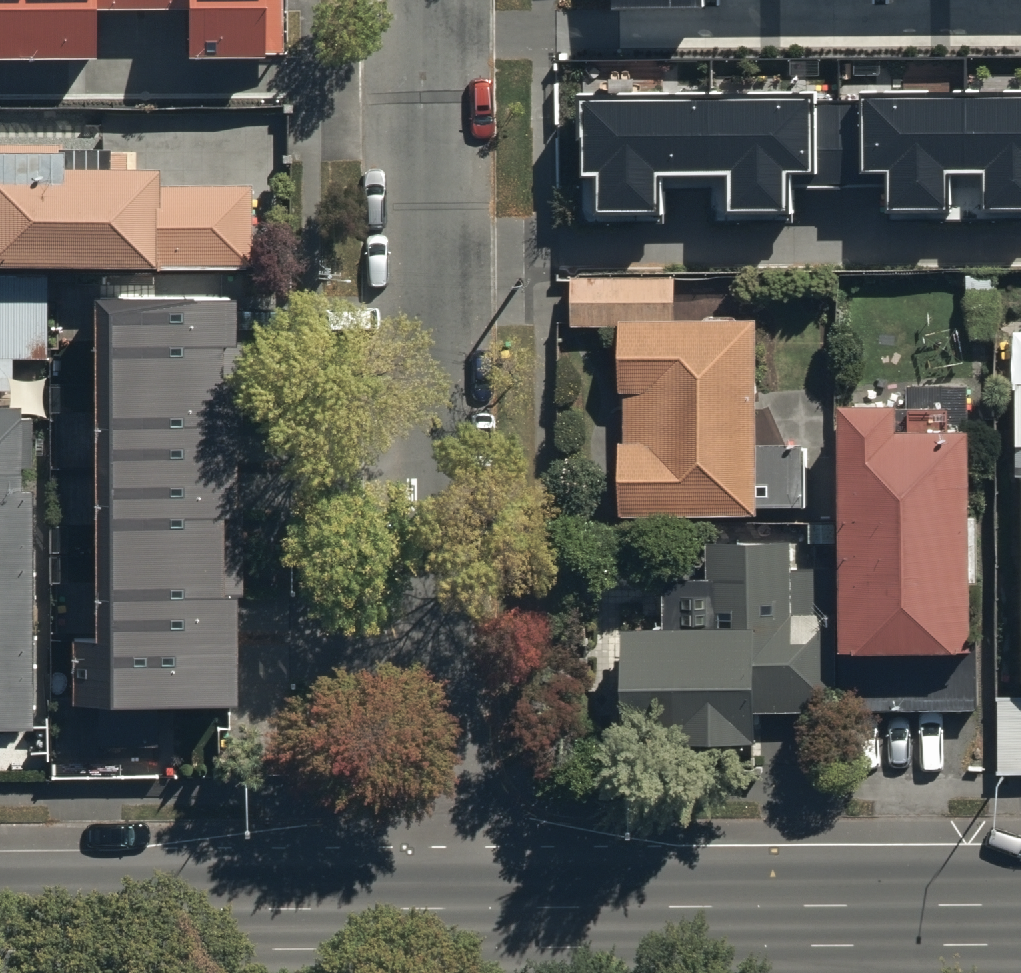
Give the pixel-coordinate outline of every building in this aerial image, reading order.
[(95,58),(95,8),(191,8),(191,56),(282,55),(282,0),(0,0),(0,59),(95,58)] [(576,82),(575,220),(629,220),(629,212),(659,212),(659,183),(707,183),(707,217),(759,217),(759,207),(787,207),(787,182),(886,182),(886,205),(912,205),(912,215),(1010,215),(1010,205),(1020,205),(1020,83),(576,82)] [(159,260),(159,271),(253,270),(252,186),(161,187),(161,165),(138,165),(138,142),(0,144),(0,262),(159,260)] [(95,287),(86,287),(88,633),(68,633),(68,693),(227,693),(226,587),(235,587),(235,508),(228,508),(227,415),(236,415),(235,338),(228,338),(227,287),(149,288),(149,264),(95,265),(95,287)] [(49,389),(49,274),(0,274),(0,389),(49,389)] [(616,440),(616,514),(756,514),(755,506),(808,506),(808,444),(756,445),(756,319),(675,319),(675,276),(580,277),(581,325),(617,325),(618,391),(623,391),(623,440),(616,440)] [(1019,678),(1020,678),(1020,383),(1013,383),(1013,475),(1019,475),(1019,678)] [(836,401),(837,522),(807,522),(807,541),(837,541),(838,710),(975,709),(975,632),(970,632),(970,584),(976,584),(976,516),(969,516),(968,386),(906,386),(906,407),(894,407),(894,401),(836,401)] [(0,415),(0,741),(24,741),(23,641),(41,641),(40,596),(24,596),(23,498),(11,498),(11,479),(21,479),(21,429),(11,429),(11,415),(0,415)] [(598,602),(599,750),(788,749),(787,710),(828,710),(827,568),(789,568),(789,542),(705,543),(705,579),(699,579),(699,571),(675,571),(675,576),(660,576),(660,602),(598,602)] [(995,695),(994,773),(1020,773),(1020,695),(995,695)]
